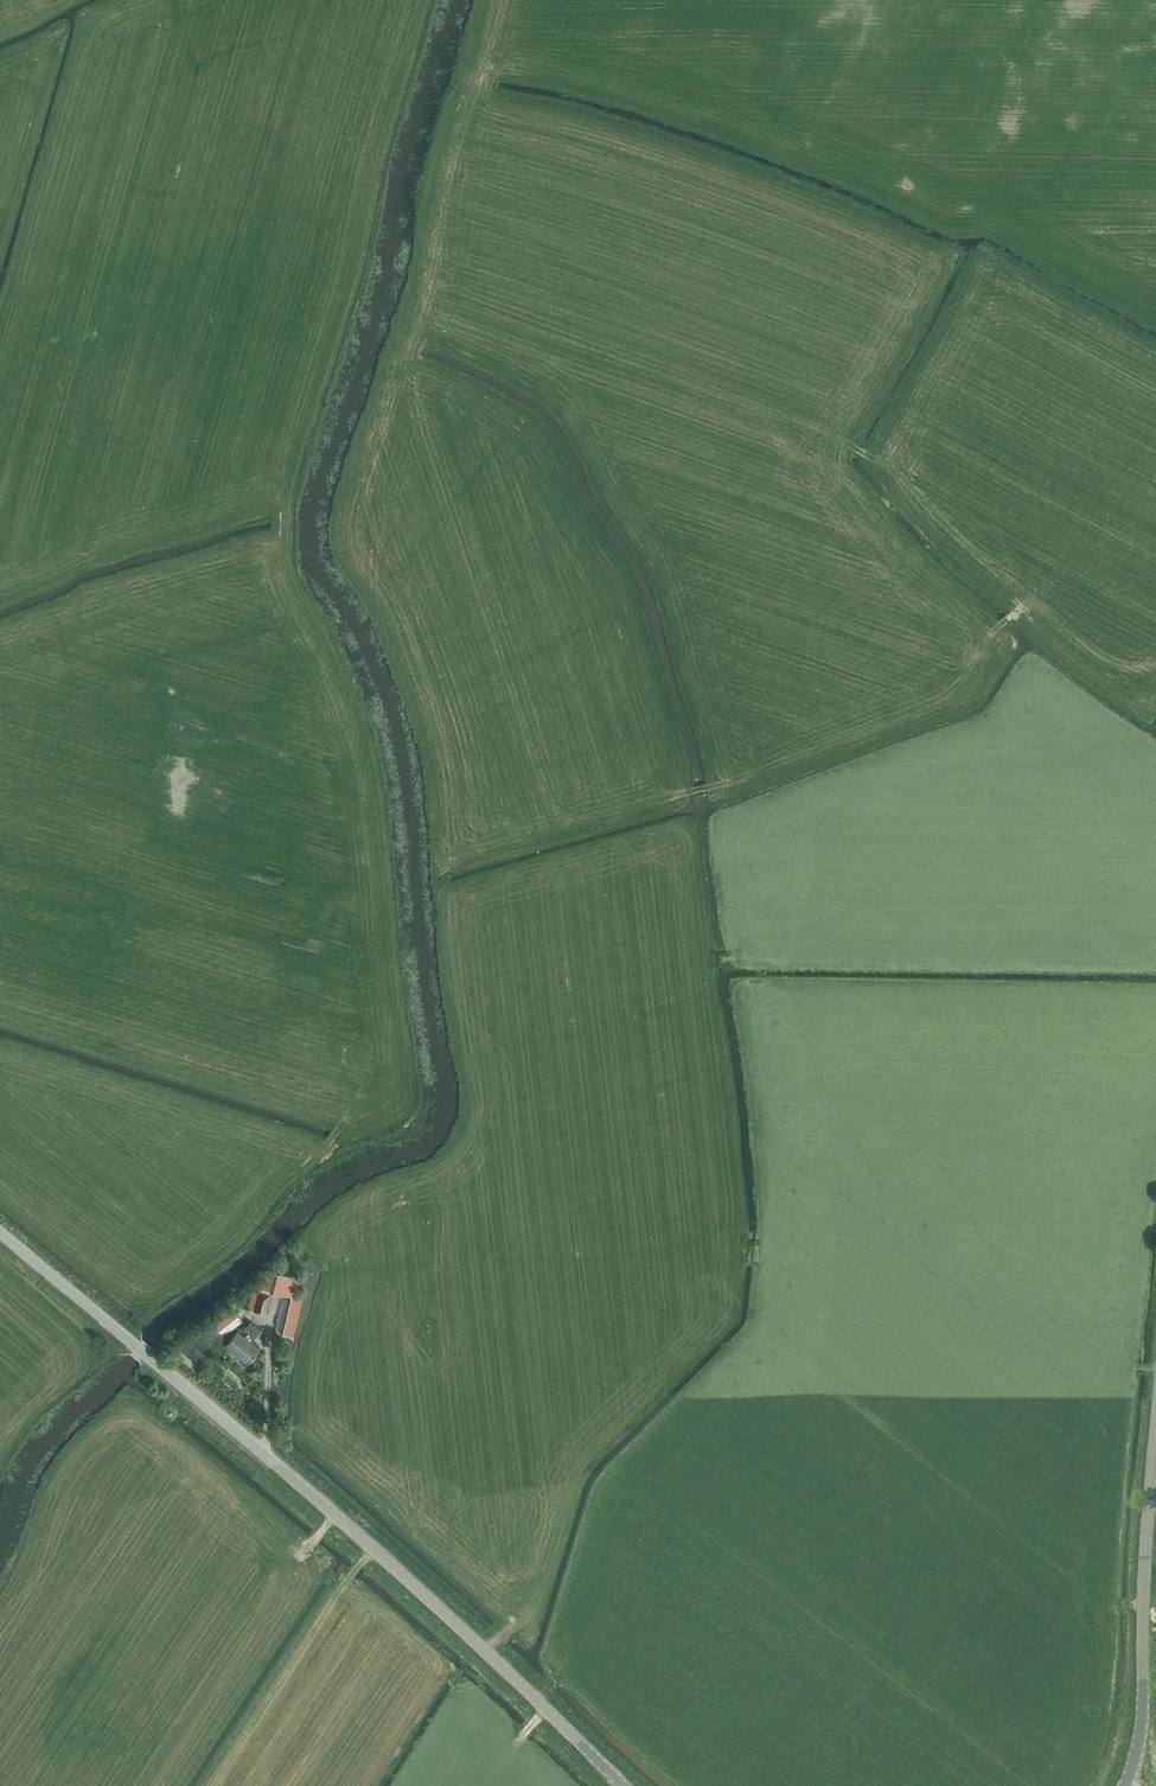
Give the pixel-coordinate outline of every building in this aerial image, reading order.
[(268,1293),(268,1291),(296,1297),(299,1278),(266,1270),(259,1278),(256,1288),(255,1290),(268,1293)] [(270,1295),(252,1292),(248,1311),(266,1315),(270,1295)] [(303,1299),(292,1296),(282,1335),(293,1337),(303,1299)] [(218,1331),(237,1316),(228,1306),(209,1321),(218,1331)] [(226,1346),(248,1364),(259,1350),(251,1343),(261,1330),(250,1322),(245,1329),(249,1331),(244,1337),(237,1332),(226,1346)]
